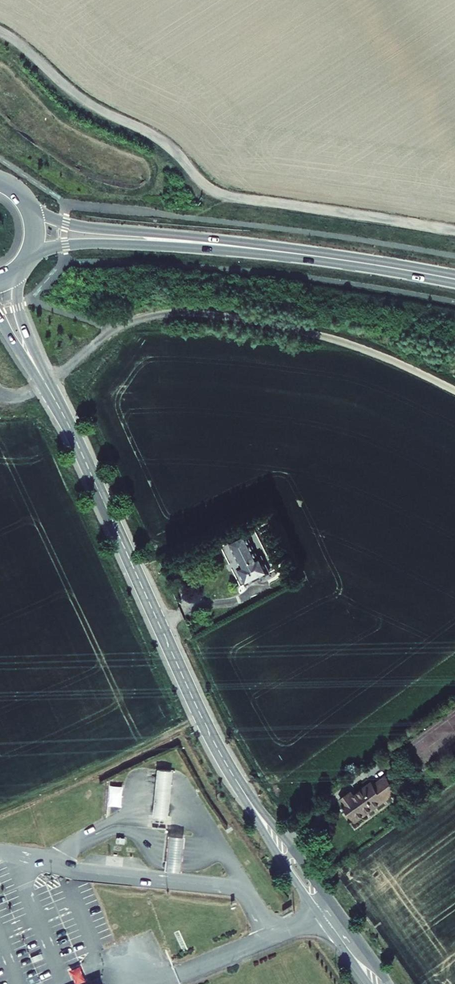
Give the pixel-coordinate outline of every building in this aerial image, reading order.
[(251,529),(235,537),(247,561),(241,564),(250,581),(278,568),(269,550),(263,553),(251,529)] [(153,816),(168,817),(172,770),(157,769),(153,816)] [(356,789),(344,798),(347,802),(359,820),(403,788),(392,773),(379,783),(376,780),(362,790),(364,792),(360,795),(356,789)] [(109,805),(122,806),(122,785),(109,785),(109,805)] [(168,835),(165,869),(181,870),(184,836),(168,835)]
